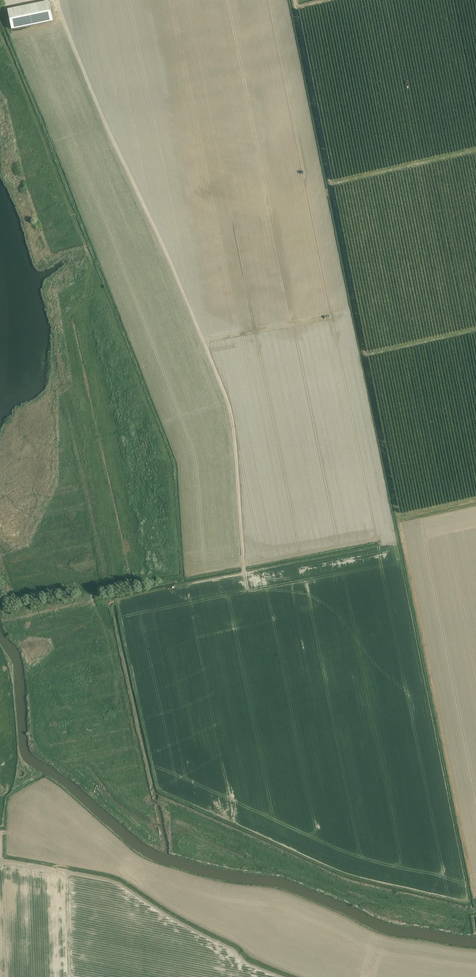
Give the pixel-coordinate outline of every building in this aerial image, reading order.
[(12,30),(53,21),(49,1),(8,10),(12,30)]
